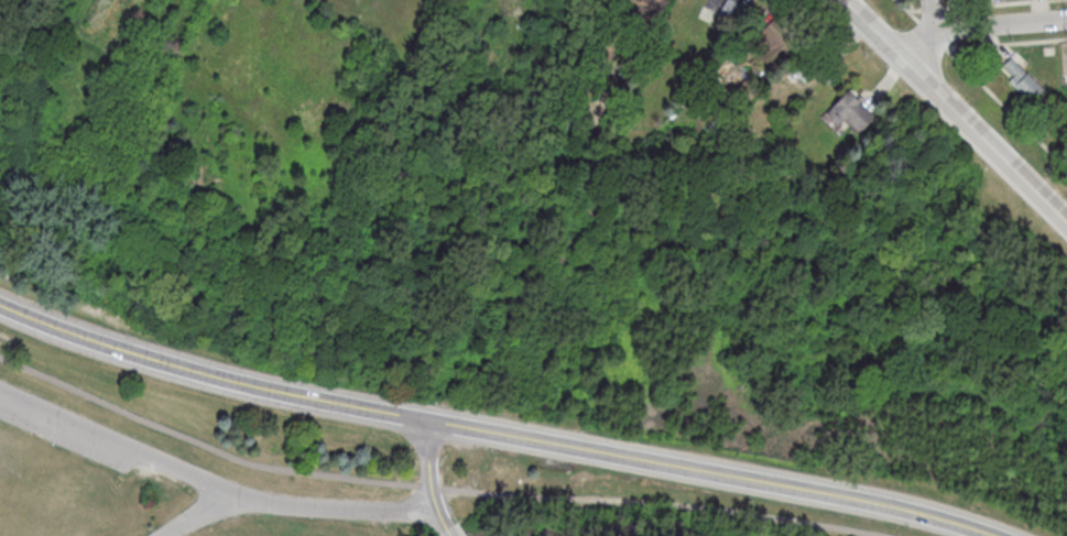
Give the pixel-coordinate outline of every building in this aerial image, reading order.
[(667,0),(623,0),(620,6),(655,24),(668,0),(667,0)] [(747,10),(735,0),(726,0),(715,14),(733,28),(747,10)] [(787,30),(765,17),(750,43),(772,56),(787,30)] [(788,74),(815,86),(824,65),(797,53),(788,74)] [(1001,65),(1013,54),(1025,65),(1021,69),(1042,88),(1028,101),(1006,81),(1012,76),(1001,65)] [(828,110),(854,136),(876,115),(849,88),(828,110)]
